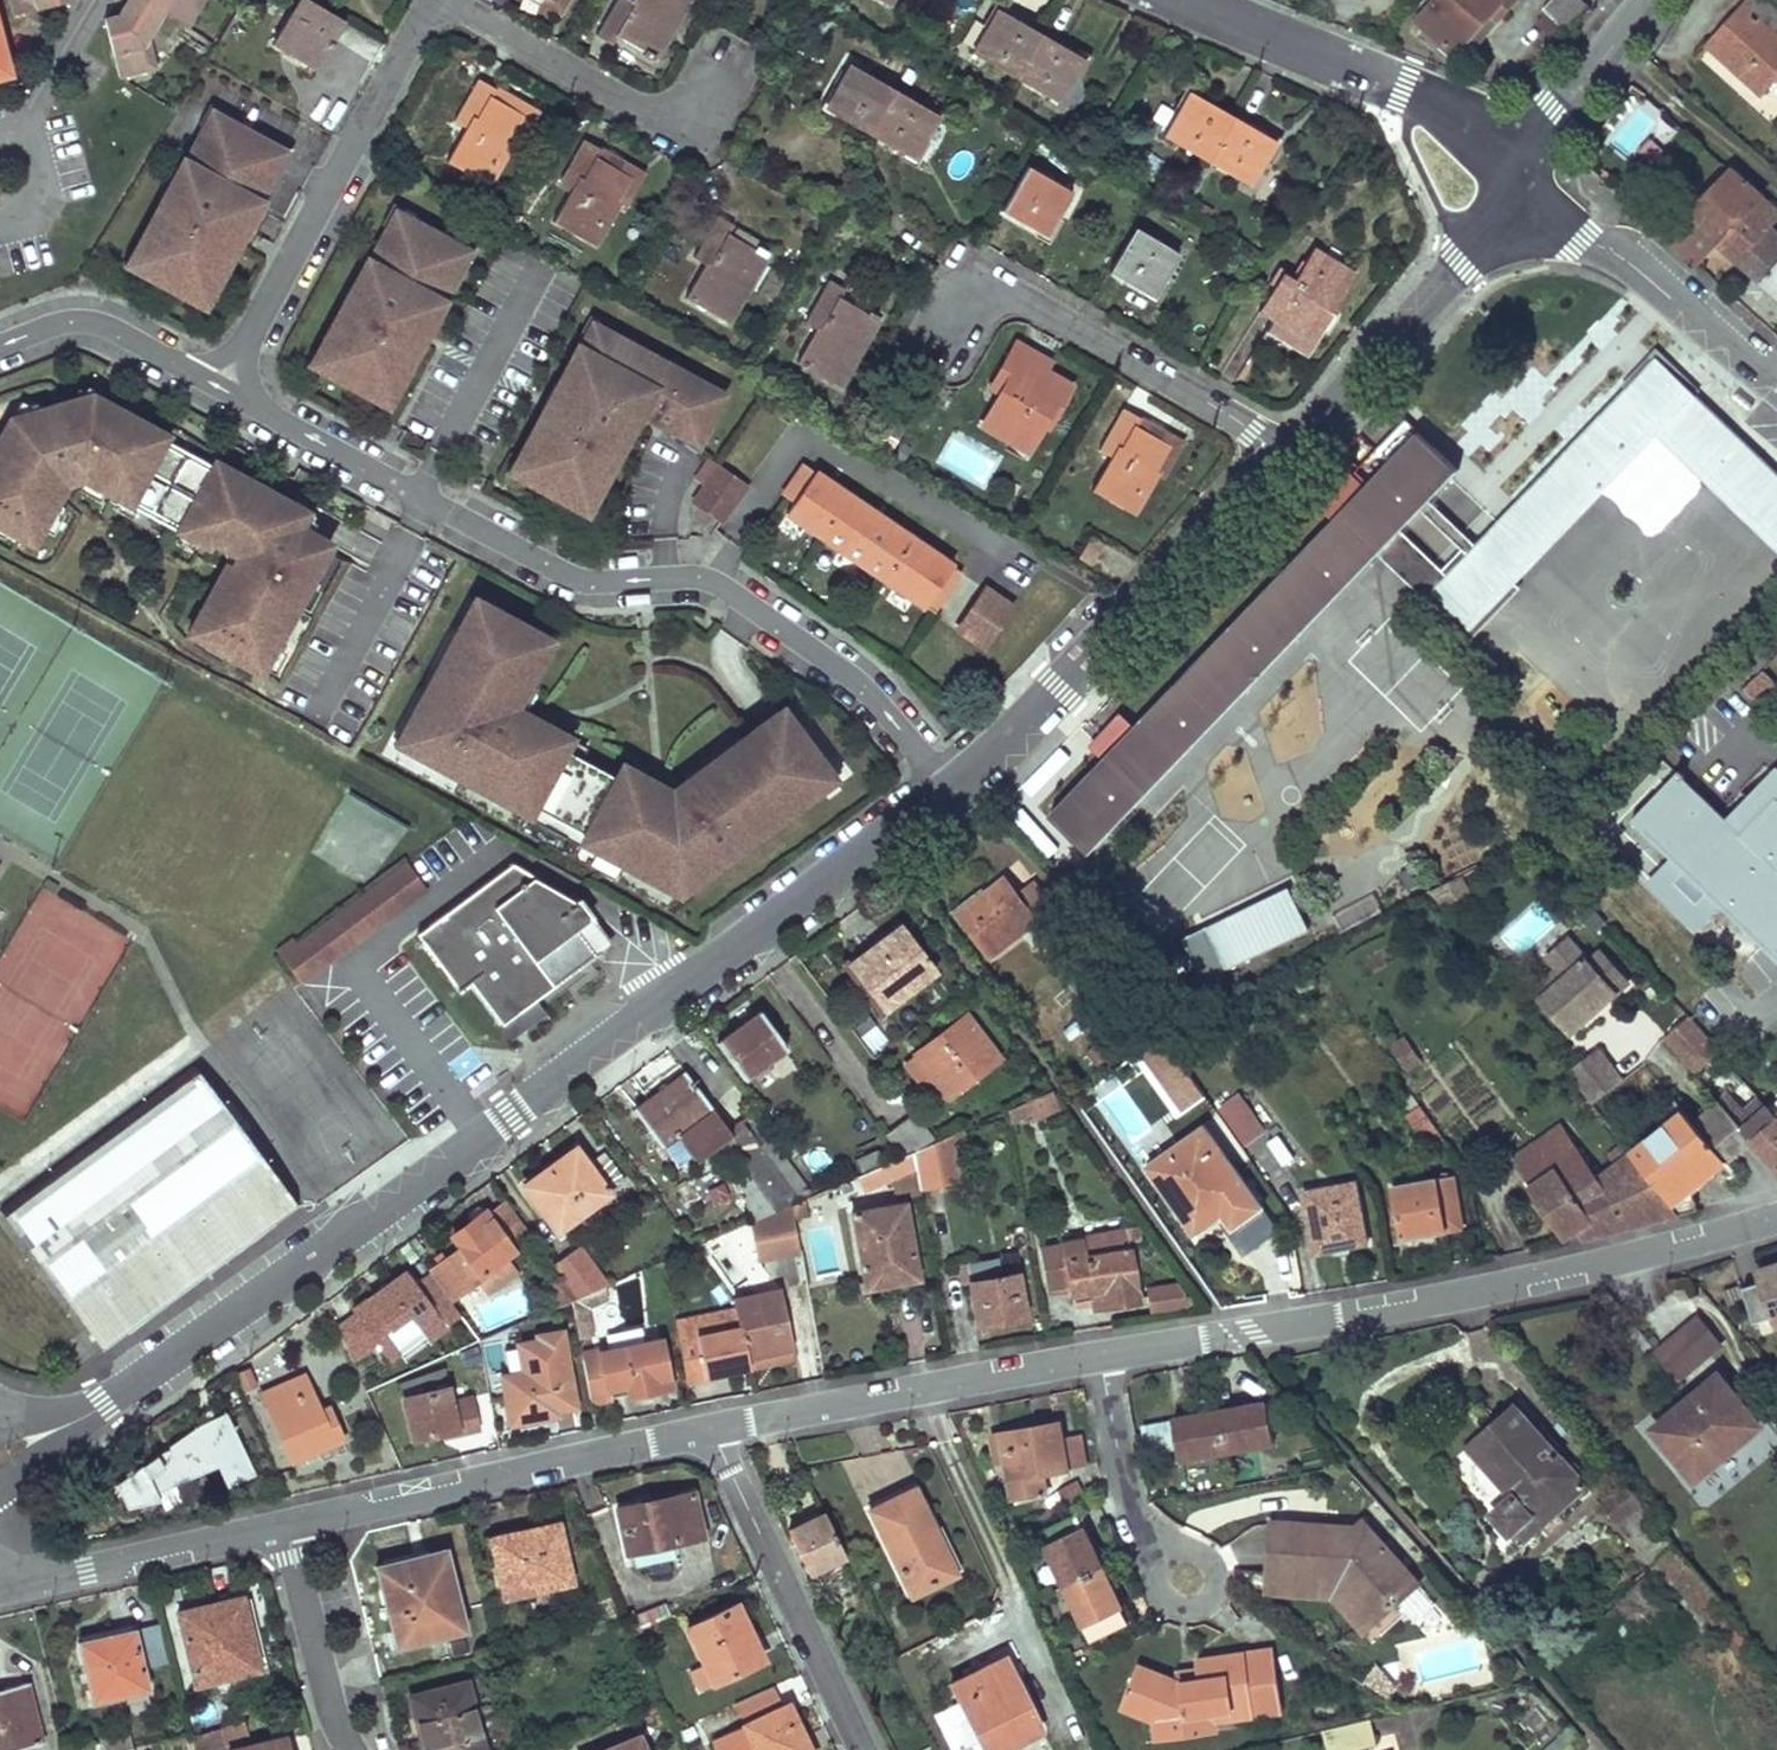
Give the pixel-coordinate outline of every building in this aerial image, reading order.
[(68,4),(67,0),(14,0),(17,16),(68,4)] [(120,15),(153,33),(165,15),(140,0),(129,0),(120,15)] [(165,15),(176,21),(184,7),(198,15),(207,0),(140,0),(165,15)] [(308,0),(296,0),(271,43),(308,65),(320,44),(329,49),(345,22),(308,0)] [(558,15),(563,6),(553,0),(533,0),(558,15)] [(651,61),(669,30),(672,29),(688,0),(631,0),(630,0),(617,0),(597,35),(612,44),(615,37),(643,53),(642,56),(651,61)] [(1418,18),(1454,51),(1468,35),(1489,12),(1495,17),(1510,0),(1434,0),(1418,18)] [(1586,10),(1575,0),(1548,0),(1539,9),(1543,14),(1536,23),(1551,36),(1560,27),(1565,32),(1586,10)] [(1710,44),(1761,91),(1776,75),(1776,33),(1773,29),(1776,25),(1776,0),(1750,0),(1710,44)] [(184,7),(176,21),(189,29),(198,15),(184,7)] [(996,12),(971,54),(1014,80),(1038,37),(996,12)] [(1495,17),(1489,12),(1468,35),(1475,41),(1495,17)] [(120,15),(119,17),(115,25),(107,27),(122,80),(150,72),(144,50),(150,39),(153,33),(120,15)] [(115,25),(119,17),(105,21),(107,27),(115,25)] [(0,33),(0,79),(12,77),(0,33)] [(1038,37),(1014,80),(1058,104),(1082,62),(1038,37)] [(144,50),(150,72),(159,69),(150,39),(144,50)] [(866,133),(891,89),(851,66),(826,110),(866,133)] [(495,90),(479,81),(455,123),(466,129),(447,162),(489,187),(512,148),(510,145),(525,119),(490,99),(495,90)] [(937,115),(891,89),(866,133),(911,158),(937,115)] [(510,145),(512,148),(516,150),(536,114),(495,90),(490,99),(525,119),(510,145)] [(1161,136),(1207,162),(1231,119),(1186,93),(1161,136)] [(1627,159),(1666,119),(1644,97),(1604,137),(1627,159)] [(138,271),(194,303),(204,285),(212,289),(289,150),(209,106),(163,188),(168,191),(161,204),(156,202),(126,254),(142,263),(138,271)] [(1274,142),(1231,119),(1207,162),(1250,186),(1274,142)] [(585,142),(561,183),(572,190),(553,223),(596,247),(618,208),(619,206),(617,203),(630,178),(596,158),(601,151),(585,142)] [(643,175),(601,151),(596,158),(630,178),(617,203),(619,206),(618,208),(623,210),(643,175)] [(1069,192),(1027,168),(1003,211),(1044,235),(1069,192)] [(1729,170),(1687,217),(1714,241),(1742,265),(1776,220),(1776,212),(1729,170)] [(168,191),(163,188),(156,202),(161,204),(168,191)] [(403,216),(398,213),(390,229),(395,232),(403,216)] [(334,368),(330,375),(382,404),(392,385),(400,390),(464,272),(453,266),(462,248),(403,216),(395,232),(390,229),(358,288),(363,290),(356,303),(351,301),(319,359),(334,368)] [(1714,241),(1687,217),(1667,238),(1694,263),(1714,241)] [(707,265),(689,299),(730,323),(751,288),(748,286),(767,254),(757,248),(756,251),(730,236),(735,227),(719,219),(696,259),(707,265)] [(1772,228),(1742,265),(1776,295),(1776,232),(1772,228)] [(1177,254),(1135,230),(1110,271),(1152,296),(1177,254)] [(474,255),(462,248),(453,266),(464,272),(474,255)] [(1282,274),(1258,311),(1271,320),(1298,338),(1319,308),(1330,314),(1354,276),(1312,249),(1292,280),(1282,274)] [(142,263),(126,254),(122,262),(138,271),(142,263)] [(805,322),(818,330),(798,363),(839,387),(861,352),(858,351),(878,316),(869,310),(866,313),(842,299),(846,291),(829,281),(805,322)] [(212,289),(204,285),(194,303),(202,307),(212,289)] [(363,290),(358,288),(351,301),(356,303),(363,290)] [(1298,338),(1271,320),(1263,331),(1304,357),(1330,314),(1319,308),(1298,338)] [(604,321),(598,318),(589,333),(595,337),(604,321)] [(530,468),(526,476),(577,505),(587,488),(595,492),(620,450),(615,447),(622,435),(627,438),(643,410),(667,425),(664,429),(687,442),(699,422),(710,428),(729,395),(677,364),(674,369),(659,360),(661,355),(604,321),(595,337),(589,333),(515,459),(530,468)] [(1034,355),(1017,345),(992,389),(1001,393),(982,426),(1027,452),(1066,386),(1029,364),(1034,355)] [(677,364),(661,355),(659,360),(674,369),(677,364)] [(1431,590),(1470,627),(1514,582),(1609,485),(1657,436),(1708,484),(1776,549),(1776,474),(1655,358),(1474,545),(1466,554),(1465,554),(1431,590)] [(334,368),(319,359),(315,367),(330,375),(334,368)] [(400,390),(392,385),(382,404),(390,408),(400,390)] [(88,395),(79,412),(91,419),(100,401),(88,395)] [(31,545),(40,528),(70,473),(178,530),(184,521),(212,536),(228,544),(236,543),(238,560),(233,568),(226,565),(188,636),(206,646),(209,640),(230,651),(227,657),(261,675),(331,543),(299,526),(284,518),(292,503),(213,461),(211,466),(163,440),(165,436),(100,401),(91,419),(79,412),(74,414),(70,397),(37,410),(29,413),(23,424),(9,417),(0,434),(0,525),(6,529),(5,531),(31,545)] [(17,402),(9,417),(23,424),(29,413),(37,410),(35,403),(26,407),(17,402)] [(1135,515),(1156,478),(1158,474),(1154,472),(1170,447),(1136,427),(1141,419),(1124,410),(1099,453),(1110,459),(1094,491),(1135,515)] [(1546,414),(1520,418),(1525,444),(1550,439),(1546,414)] [(1158,474),(1156,478),(1162,480),(1183,443),(1141,419),(1136,427),(1170,447),(1154,472),(1158,474)] [(698,448),(710,428),(699,422),(687,442),(698,448)] [(1435,449),(1418,433),(1389,463),(1338,515),(1050,814),(1090,852),(1377,553),(1384,545),(1399,529),(1420,508),(1428,500),(1457,470),(1435,449)] [(627,438),(622,435),(615,447),(620,450),(627,438)] [(1708,484),(1657,436),(1609,485),(1660,534),(1708,484)] [(1338,515),(1389,463),(1378,452),(1327,505),(1338,515)] [(719,524),(752,477),(724,458),(692,504),(719,524)] [(530,468),(515,459),(511,467),(526,476),(530,468)] [(813,472),(800,463),(780,492),(793,501),(785,514),(924,608),(927,603),(936,609),(962,571),(953,565),(954,563),(816,469),(813,472)] [(595,492),(587,488),(577,505),(584,510),(595,492)] [(1474,545),(1428,500),(1420,508),(1461,549),(1465,554),(1466,554),(1474,545)] [(307,511),(292,503),(284,518),(299,526),(307,511)] [(719,524),(692,504),(684,517),(711,536),(719,524)] [(212,536),(184,521),(178,530),(207,545),(212,536)] [(1440,570),(1399,529),(1384,545),(1377,553),(1424,599),(1462,636),(1470,627),(1431,590),(1465,554),(1461,549),(1440,570)] [(1107,548),(1094,539),(1082,560),(1095,567),(1107,548)] [(230,558),(226,565),(233,568),(238,560),(236,543),(228,544),(223,554),(230,558)] [(1015,603),(984,582),(953,628),(984,648),(1015,603)] [(1519,587),(1514,582),(1462,636),(1468,642),(1519,587)] [(668,900),(804,799),(822,785),(811,771),(823,762),(822,761),(782,708),(737,742),(725,751),(728,755),(692,783),(689,778),(688,779),(666,796),(660,800),(617,777),(582,758),(564,749),(570,738),(522,712),(515,708),(528,683),(523,680),(528,671),(539,650),(528,645),(535,632),(534,631),(475,599),(393,754),(668,900)] [(532,673),(552,635),(536,627),(534,631),(535,632),(528,645),(539,650),(528,671),(532,673)] [(206,646),(204,649),(225,661),(227,657),(230,651),(209,640),(206,646)] [(1768,681),(1759,673),(1744,689),(1751,697),(1768,681)] [(522,712),(535,687),(528,683),(515,708),(522,712)] [(582,758),(587,747),(570,738),(564,749),(582,758)] [(692,783),(728,755),(725,751),(737,742),(734,738),(685,775),(688,779),(689,778),(692,783)] [(807,803),(841,777),(826,758),(822,761),(823,762),(811,771),(822,785),(804,799),(807,803)] [(1776,767),(1726,819),(1684,778),(1688,775),(1681,768),(1633,819),(1776,957),(1776,767)] [(666,796),(620,771),(617,777),(660,800),(666,796)] [(347,790),(311,848),(370,884),(406,827),(347,790)] [(299,980),(302,984),(428,889),(407,864),(298,944),(281,957),(299,980)] [(511,865),(417,934),(426,946),(457,989),(470,981),(509,1035),(541,1012),(534,1001),(593,956),(576,931),(593,918),(578,898),(573,901),(511,865)] [(1439,905),(1470,892),(1463,876),(1432,889),(1439,905)] [(1034,881),(1017,893),(1006,878),(958,914),(991,957),(1054,909),(1034,881)] [(1291,888),(1209,926),(1228,968),(1311,931),(1291,888)] [(900,928),(851,965),(884,1009),(933,972),(900,928)] [(281,957),(298,944),(292,936),(275,949),(281,957)] [(1626,982),(1601,952),(1591,960),(1571,937),(1551,955),(1560,965),(1567,974),(1542,996),(1571,1030),(1597,1009),(1592,1003),(1600,996),(1605,1001),(1626,982)] [(884,1009),(851,965),(846,969),(879,1013),(884,1009)] [(1542,996),(1567,974),(1560,965),(1535,988),(1542,996)] [(1605,1001),(1600,996),(1592,1003),(1597,1009),(1605,1001)] [(759,1013),(719,1043),(745,1078),(785,1048),(759,1013)] [(967,1017),(917,1054),(920,1058),(921,1060),(947,1093),(949,1096),(999,1060),(967,1017)] [(1724,1052),(1692,1018),(1665,1044),(1697,1078),(1724,1052)] [(1175,1022),(1162,1032),(1171,1044),(1187,1031),(1178,1019),(1175,1022)] [(1405,1071),(1422,1061),(1405,1034),(1389,1043),(1405,1071)] [(1116,1067),(1097,1045),(1087,1054),(1103,1076),(1116,1067)] [(1580,1083),(1608,1060),(1601,1050),(1571,1072),(1580,1083)] [(921,1060),(920,1058),(908,1066),(934,1102),(947,1093),(921,1060)] [(1595,1103),(1624,1080),(1608,1060),(1580,1083),(1595,1103)] [(193,1068),(1,1208),(104,1348),(297,1209),(193,1068)] [(730,1136),(683,1074),(634,1112),(660,1147),(677,1134),(698,1160),(724,1142),(744,1168),(736,1174),(750,1196),(742,1198),(753,1221),(778,1210),(791,1205),(798,1201),(810,1192),(774,1146),(763,1155),(742,1127),(730,1136)] [(1745,1082),(1721,1103),(1754,1139),(1776,1166),(1776,1115),(1745,1082)] [(1721,1103),(1709,1090),(1685,1110),(1696,1124),(1721,1103)] [(1049,1092),(1008,1110),(1011,1122),(1032,1113),(1034,1117),(1057,1107),(1049,1092)] [(1264,1131),(1239,1096),(1220,1109),(1245,1144),(1264,1131)] [(1722,1172),(1731,1165),(1728,1161),(1696,1124),(1685,1110),(1675,1099),(1664,1109),(1674,1120),(1634,1152),(1666,1192),(1681,1214),(1701,1209),(1700,1201),(1690,1190),(1718,1168),(1722,1172)] [(1754,1139),(1721,1103),(1696,1124),(1728,1161),(1754,1139)] [(1444,1140),(1420,1107),(1408,1116),(1431,1148),(1444,1140)] [(915,1116),(885,1134),(901,1156),(912,1151),(935,1141),(915,1116)] [(1584,1237),(1681,1214),(1666,1192),(1634,1152),(1626,1142),(1609,1155),(1616,1165),(1600,1178),(1562,1123),(1513,1158),(1566,1234),(1578,1227),(1584,1237)] [(1260,1208),(1203,1127),(1148,1168),(1195,1233),(1221,1213),(1233,1228),(1260,1208)] [(935,1141),(912,1151),(915,1168),(920,1191),(941,1187),(940,1183),(958,1180),(949,1136),(935,1141)] [(863,1173),(857,1176),(864,1190),(899,1175),(915,1168),(912,1151),(901,1156),(883,1164),(863,1173)] [(877,1153),(857,1162),(863,1173),(883,1164),(877,1153)] [(546,1172),(525,1188),(556,1232),(624,1183),(604,1156),(587,1168),(584,1164),(573,1172),(567,1163),(549,1176),(546,1172)] [(915,1168),(899,1175),(903,1199),(920,1191),(915,1168)] [(1462,1227),(1453,1177),(1393,1188),(1402,1238),(1462,1227)] [(1367,1243),(1356,1183),(1304,1192),(1314,1252),(1367,1243)] [(505,1201),(488,1214),(513,1250),(531,1237),(505,1201)] [(791,1205),(793,1214),(806,1212),(804,1204),(791,1205)] [(904,1204),(852,1213),(864,1282),(887,1279),(888,1285),(916,1279),(904,1204)] [(753,1221),(748,1223),(755,1261),(801,1253),(793,1214),(791,1205),(778,1210),(753,1221)] [(463,1246),(428,1272),(429,1273),(434,1279),(452,1304),(471,1291),(466,1284),(473,1279),(504,1256),(513,1250),(488,1214),(457,1236),(463,1246)] [(1120,1236),(1120,1239),(1122,1249),(1135,1247),(1133,1234),(1120,1236)] [(1119,1235),(1041,1249),(1048,1289),(1068,1286),(1071,1302),(1091,1299),(1092,1305),(1132,1297),(1122,1249),(1120,1239),(1120,1236),(1119,1235)] [(579,1249),(553,1268),(562,1281),(576,1300),(600,1289),(606,1286),(579,1249)] [(504,1256),(473,1279),(482,1291),(513,1269),(504,1256)] [(997,1260),(967,1265),(979,1326),(1025,1318),(1017,1274),(1000,1277),(997,1260)] [(1743,1287),(1754,1322),(1772,1316),(1775,1325),(1776,1325),(1776,1265),(1757,1271),(1760,1281),(1743,1287)] [(1760,1281),(1757,1271),(1740,1277),(1743,1287),(1760,1281)] [(414,1284),(407,1273),(352,1312),(355,1316),(338,1328),(353,1361),(376,1345),(387,1361),(397,1353),(394,1349),(420,1331),(427,1341),(446,1327),(437,1315),(452,1305),(434,1279),(429,1273),(414,1284)] [(576,1300),(562,1281),(545,1294),(555,1309),(572,1302),(576,1300)] [(572,1302),(580,1339),(591,1336),(585,1310),(604,1301),(600,1289),(576,1300),(572,1302)] [(749,1358),(791,1348),(778,1290),(733,1300),(735,1307),(740,1326),(741,1326),(748,1358),(749,1358)] [(1174,1293),(1156,1297),(1158,1309),(1177,1304),(1174,1293)] [(735,1307),(675,1321),(680,1343),(689,1384),(705,1380),(704,1376),(750,1366),(749,1358),(748,1358),(741,1326),(740,1326),(735,1307)] [(1721,1343),(1699,1316),(1682,1330),(1704,1357),(1721,1343)] [(1704,1357),(1682,1330),(1655,1352),(1677,1379),(1704,1357)] [(542,1338),(542,1342),(521,1345),(526,1374),(505,1379),(513,1421),(541,1416),(541,1412),(575,1405),(561,1335),(542,1338)] [(661,1342),(604,1354),(613,1398),(633,1394),(633,1395),(671,1386),(661,1342)] [(791,1348),(749,1358),(750,1366),(792,1356),(791,1348)] [(1767,1426),(1719,1368),(1644,1431),(1692,1488),(1767,1426)] [(303,1378),(263,1395),(293,1462),(341,1441),(330,1417),(322,1420),(303,1378)] [(450,1388),(406,1399),(414,1440),(454,1431),(455,1435),(477,1430),(470,1398),(453,1401),(450,1388)] [(1267,1402),(1245,1406),(1246,1412),(1267,1409),(1267,1402)] [(1586,1486),(1515,1404),(1495,1422),(1504,1433),(1478,1457),(1512,1496),(1493,1513),(1511,1534),(1558,1493),(1566,1503),(1586,1486)] [(1245,1406),(1195,1415),(1195,1421),(1174,1425),(1180,1460),(1273,1445),(1267,1409),(1246,1412),(1245,1406)] [(254,1474),(224,1413),(197,1425),(170,1445),(172,1449),(161,1454),(153,1459),(134,1472),(131,1469),(126,1472),(128,1476),(116,1484),(127,1507),(159,1500),(156,1493),(218,1468),(228,1486),(254,1474)] [(1195,1415),(1173,1419),(1174,1425),(1195,1421),(1195,1415)] [(1504,1433),(1495,1422),(1468,1446),(1478,1457),(1504,1433)] [(1060,1425),(1002,1434),(1006,1463),(1013,1503),(1046,1497),(1043,1476),(1068,1472),(1060,1425)] [(1002,1434),(989,1436),(994,1465),(1006,1463),(1002,1434)] [(1638,1503),(1623,1486),(1604,1502),(1618,1520),(1638,1503)] [(914,1490),(869,1512),(910,1597),(956,1574),(914,1490)] [(1566,1503),(1558,1493),(1511,1534),(1521,1544),(1566,1503)] [(694,1494),(619,1509),(627,1553),(702,1538),(694,1494)] [(1675,1548),(1638,1503),(1618,1520),(1656,1565),(1675,1548)] [(1078,1514),(1039,1532),(1065,1587),(1092,1641),(1130,1623),(1078,1514)] [(809,1574),(844,1557),(824,1516),(790,1532),(809,1574)] [(1364,1524),(1357,1530),(1344,1542),(1334,1541),(1325,1527),(1274,1523),(1269,1586),(1295,1587),(1296,1581),(1342,1585),(1376,1625),(1419,1586),(1364,1524)] [(543,1553),(496,1563),(504,1598),(571,1583),(558,1525),(538,1530),(543,1553)] [(1357,1530),(1325,1527),(1334,1541),(1344,1542),(1357,1530)] [(491,1539),(496,1563),(543,1553),(538,1530),(491,1539)] [(442,1553),(376,1568),(396,1648),(461,1633),(442,1553)] [(1295,1587),(1269,1586),(1268,1594),(1335,1599),(1366,1633),(1376,1625),(1342,1585),(1296,1581),(1295,1587)] [(197,1685),(216,1680),(209,1660),(226,1655),(224,1644),(249,1638),(239,1599),(179,1613),(197,1685)] [(735,1607),(687,1630),(712,1684),(760,1662),(735,1607)] [(133,1633),(81,1645),(94,1703),(148,1691),(133,1633)] [(1505,1646),(1496,1636),(1488,1643),(1498,1653),(1505,1646)] [(209,1660),(216,1680),(257,1670),(249,1638),(224,1644),(226,1655),(209,1660)] [(1120,1708),(1156,1723),(1176,1721),(1178,1739),(1217,1735),(1214,1714),(1253,1708),(1254,1718),(1283,1713),(1274,1651),(1194,1664),(1196,1681),(1179,1684),(1137,1667),(1120,1708)] [(950,1685),(959,1704),(978,1743),(981,1749),(1002,1749),(1040,1732),(1004,1659),(950,1685)] [(1379,1667),(1366,1686),(1388,1701),(1397,1688),(1379,1667)] [(0,1690),(0,1749),(25,1749),(24,1749),(42,1745),(27,1683),(0,1690)] [(412,1698),(424,1749),(482,1749),(467,1686),(412,1698)] [(734,1706),(746,1728),(712,1745),(714,1749),(809,1749),(797,1724),(790,1727),(783,1711),(771,1688),(734,1706)] [(959,1704),(936,1715),(954,1749),(965,1749),(978,1743),(959,1704)] [(790,1708),(783,1711),(790,1727),(797,1724),(790,1708)] [(1328,1749),(1365,1749),(1377,1747),(1370,1720),(1322,1731),(1328,1749)] [(1176,1721),(1156,1723),(1159,1742),(1178,1739),(1176,1721)] [(1582,1737),(1572,1727),(1546,1749),(1567,1749),(1582,1737)] [(207,1736),(194,1739),(195,1749),(209,1746),(207,1736)] [(640,1738),(609,1749),(644,1749),(640,1738)] [(285,1740),(241,1749),(288,1749),(285,1740)]
